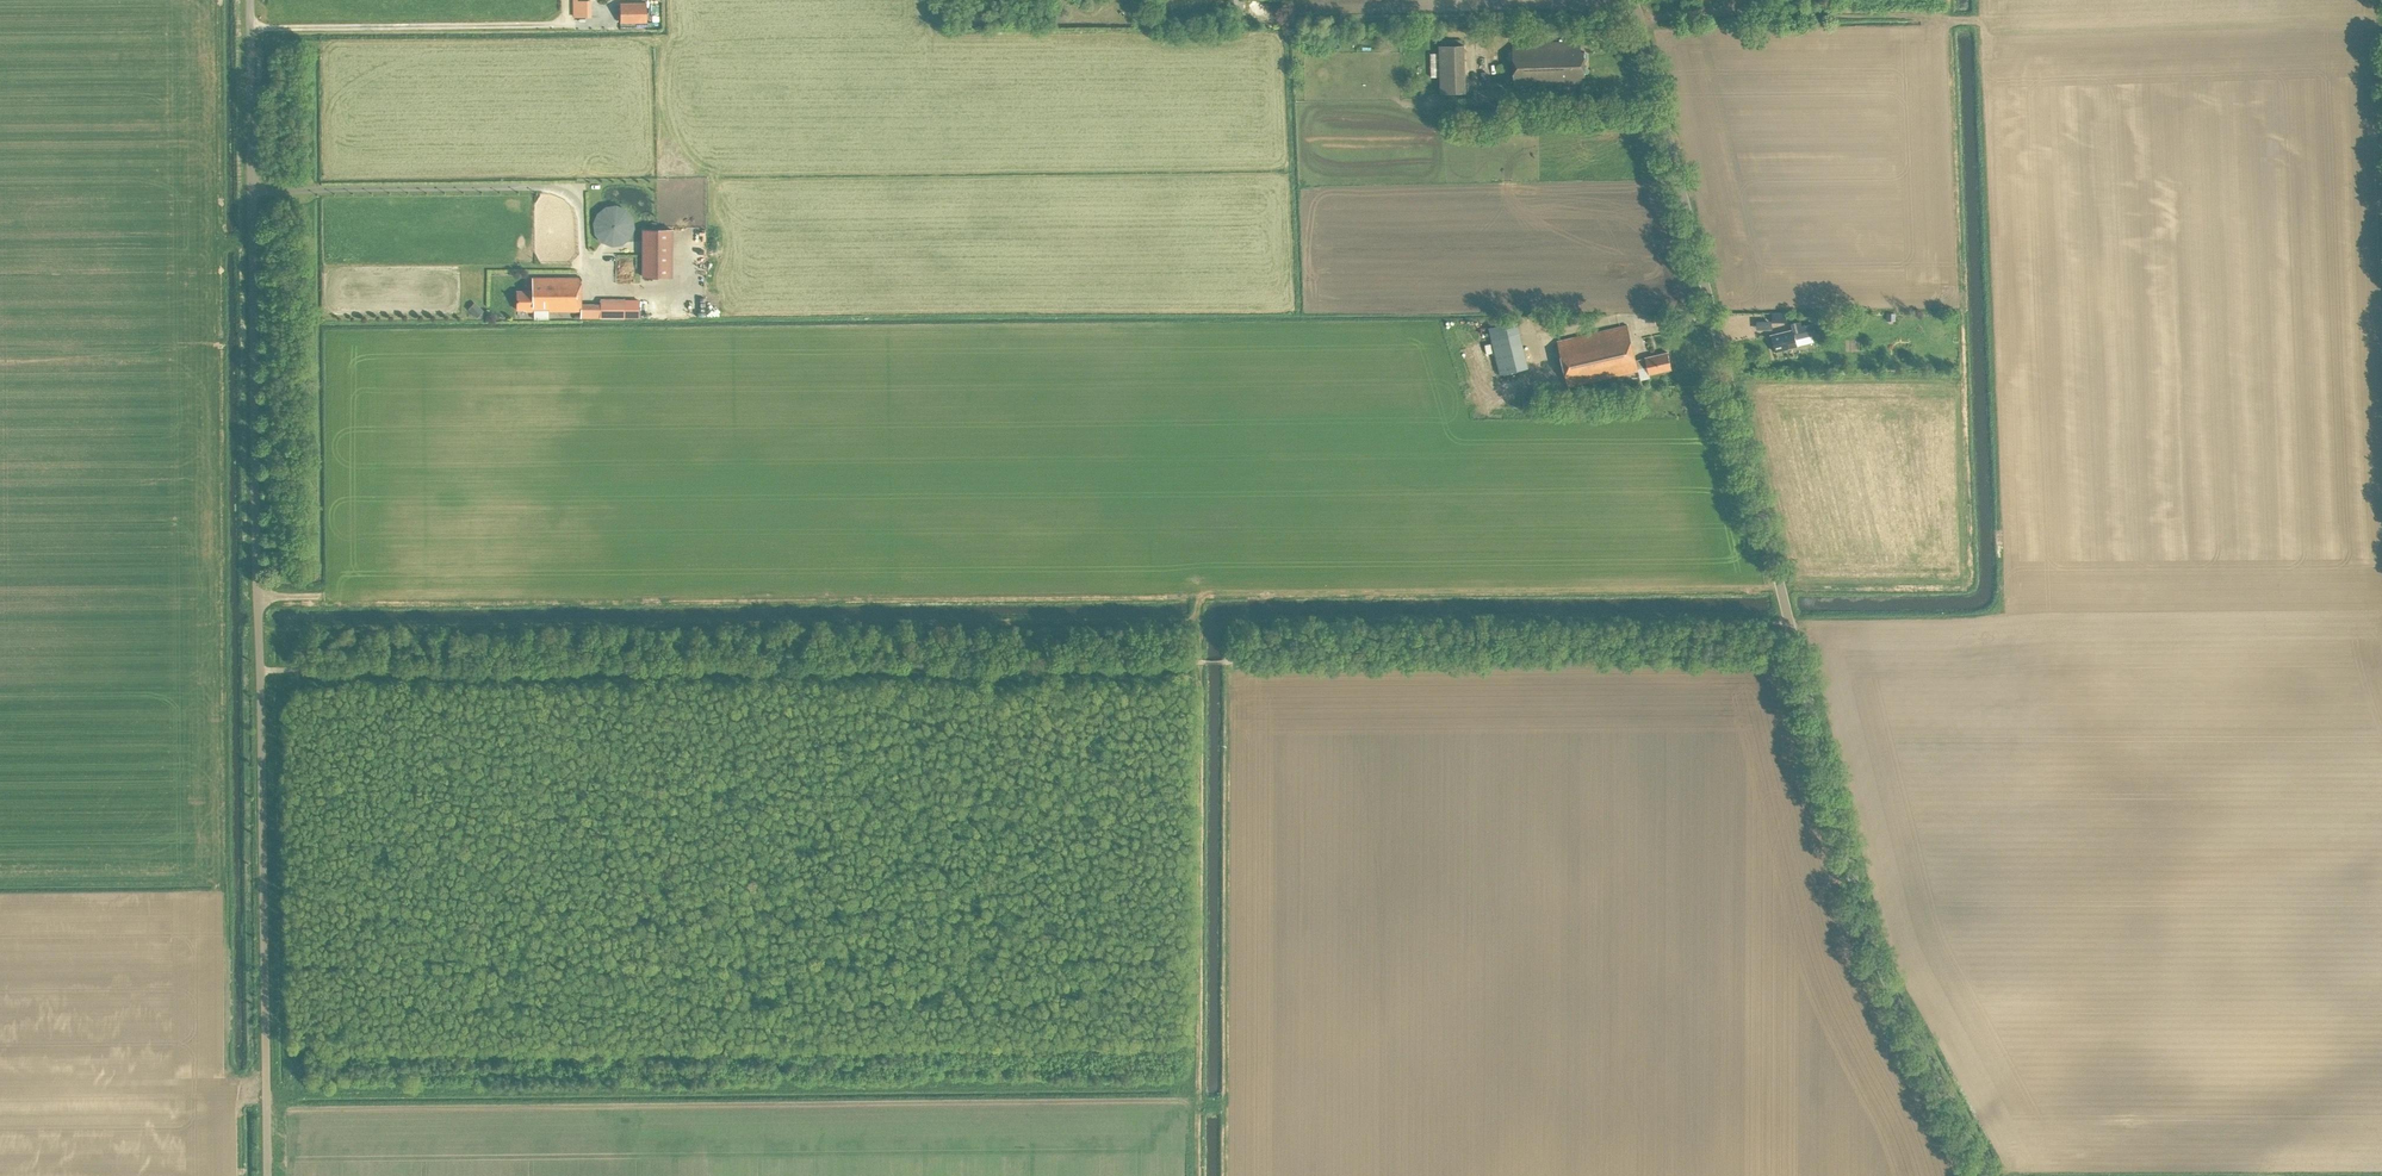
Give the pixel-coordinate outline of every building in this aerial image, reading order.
[(570,18),(589,17),(589,0),(586,0),(575,0),(570,0),(570,18)] [(1230,12),(1243,12),(1243,1),(1240,1),(1240,0),(1230,0),(1230,12)] [(647,4),(620,3),(620,22),(646,23),(647,4)] [(1582,78),(1586,77),(1585,53),(1581,53),(1581,42),(1512,44),(1514,85),(1583,83),(1582,78)] [(1468,93),(1467,45),(1440,45),(1442,93),(1468,93)] [(1501,88),(1473,90),(1474,101),(1502,98),(1501,88)] [(601,201),(586,233),(620,248),(635,216),(601,201)] [(638,276),(670,276),(670,228),(638,228),(638,276)] [(581,303),(581,279),(533,279),(532,291),(518,291),(517,310),(528,310),(528,312),(581,311),(581,303)] [(625,299),(600,299),(600,317),(625,317),(625,299)] [(482,313),(483,311),(477,305),(470,311),(477,318),(478,316),(482,313)] [(1787,312),(1772,312),(1772,323),(1787,323),(1787,312)] [(1551,326),(1566,326),(1565,318),(1550,318),(1551,326)] [(1514,319),(1486,326),(1498,375),(1526,368),(1514,319)] [(1770,329),(1769,319),(1754,320),(1755,330),(1770,329)] [(1796,338),(1815,333),(1813,323),(1802,326),(1801,321),(1791,324),(1793,329),(1772,335),(1776,351),(1798,346),(1796,338)] [(1649,376),(1672,371),(1668,354),(1635,361),(1627,327),(1557,343),(1571,398),(1593,391),(1590,384),(1639,372),(1638,370),(1647,368),(1649,376)]
